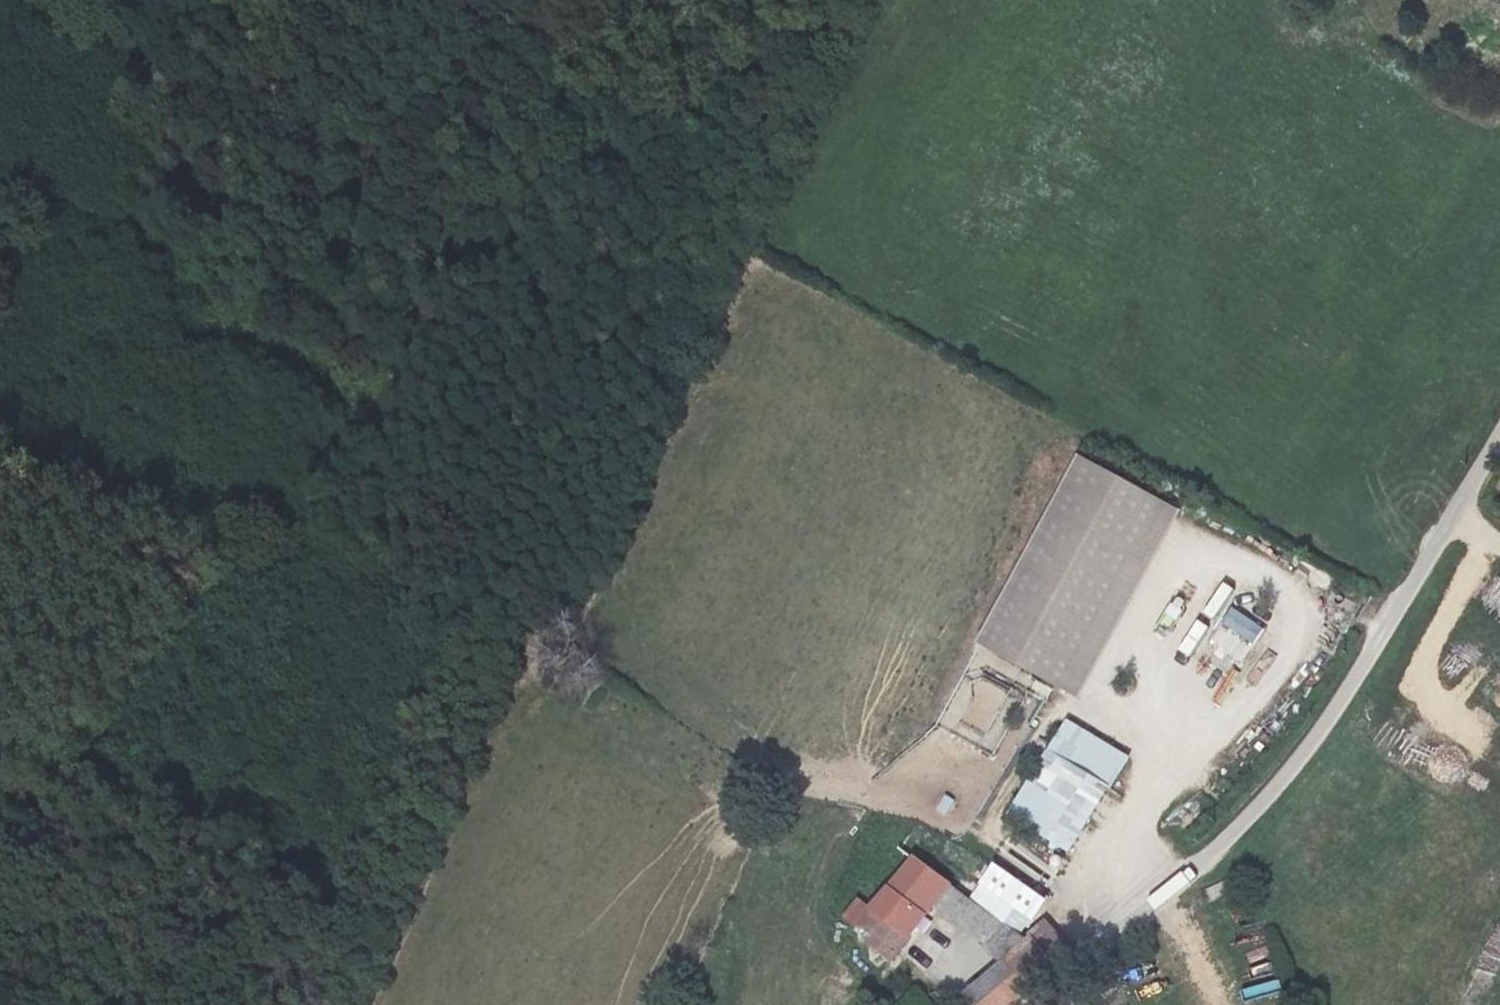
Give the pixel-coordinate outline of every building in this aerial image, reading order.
[(1147,529),(1048,472),(943,653),(1041,710),(1147,529)] [(1228,582),(1207,610),(1216,617),(1238,589),(1228,582)] [(981,682),(957,731),(982,744),(1006,695),(981,682)] [(1072,852),(1128,753),(1064,717),(1008,816),(1072,852)] [(911,878),(863,940),(858,936),(817,987),(828,998),(834,991),(841,997),(856,978),(876,994),(933,924),(1005,974),(971,1004),(1027,1004),(1054,983),(1033,955),(1028,960),(911,878)] [(1040,918),(990,886),(979,902),(1031,935),(1040,918)] [(1254,987),(1252,998),(1279,1004),(1282,994),(1254,987)]
